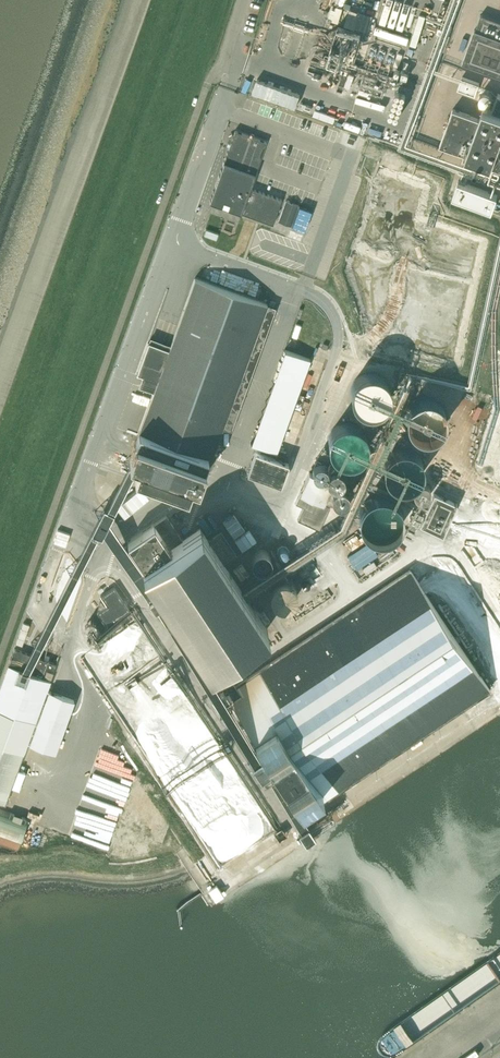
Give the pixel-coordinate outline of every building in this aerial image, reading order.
[(481,14),(476,30),(475,30),(463,62),(499,76),(499,21),(481,14)] [(286,44),(314,52),(321,27),(292,19),(286,44)] [(351,78),(357,61),(335,53),(328,70),(351,78)] [(251,90),(265,94),(270,80),(256,75),(251,90)] [(462,77),(458,90),(475,96),(479,83),(462,77)] [(273,81),(268,95),(274,97),(279,84),(273,81)] [(309,108),(314,93),(283,82),(278,97),(309,108)] [(480,98),(480,99),(480,100),(481,102),(483,103),(484,103),(485,104),(487,104),(488,103),(490,102),(491,101),(492,100),(492,99),(492,97),(492,96),(491,94),(490,93),(489,92),(488,92),(486,91),(485,91),(484,92),(482,92),(481,93),(480,95),(480,96),(480,98)] [(453,109),(440,145),(499,167),(499,94),(498,93),(492,110),(484,107),(479,118),(453,109)] [(317,106),(314,113),(336,120),(338,113),(317,106)] [(339,123),(358,128),(362,115),(343,110),(339,123)] [(231,142),(210,201),(210,202),(273,224),(282,199),(250,188),(267,142),(235,130),(234,134),(228,136),(231,142)] [(453,194),(492,208),(498,192),(459,178),(453,194)] [(299,206),(286,201),(278,222),(291,226),(299,206)] [(149,342),(137,374),(158,381),(129,461),(138,464),(134,474),(157,482),(156,486),(165,489),(166,486),(187,493),(191,483),(198,486),(204,468),(208,469),(267,304),(195,278),(169,350),(149,342)] [(284,350),(247,454),(272,463),(310,359),(284,350)] [(373,372),(370,372),(368,372),(366,372),(364,373),(361,374),(359,375),(358,376),(356,378),(354,379),(353,381),(352,383),(351,385),(350,387),(350,390),(350,392),(350,394),(350,396),(351,399),(352,401),(353,403),(354,405),(356,406),(358,408),(360,409),(362,410),(364,411),(366,411),(368,412),(370,412),(373,412),(375,411),(377,410),(379,409),(381,408),(383,407),(385,405),(386,404),(387,402),(388,400),(389,397),(390,395),(390,393),(390,391),(390,388),(389,386),(388,384),(387,382),(386,380),(385,378),(383,377),(381,375),(379,374),(377,373),(375,373),(373,372)] [(406,423),(407,425),(408,428),(409,430),(411,432),(413,433),(415,435),(418,436),(420,437),(423,437),(425,438),(428,437),(431,437),(433,436),(435,435),(438,433),(440,432),(441,430),(443,428),(444,425),(445,423),(445,420),(446,417),(445,415),(445,412),(444,410),(443,407),(441,405),(440,403),(438,402),(435,400),(433,399),(431,398),(428,398),(425,397),(423,398),(420,398),(418,399),(415,400),(413,402),(411,403),(409,405),(408,407),(407,410),(406,412),(405,415),(405,418),(405,420),(406,423)] [(328,442),(328,444),(328,446),(329,448),(329,450),(330,452),(331,454),(333,455),(334,457),(336,458),(338,459),(340,460),(342,461),(344,462),(346,462),(348,462),(351,462),(353,461),(355,461),(357,460),(359,459),(360,457),(362,456),(363,454),(365,452),(366,450),(367,448),(367,446),(367,444),(368,442),(368,440),(367,438),(367,436),(366,434),(365,432),(364,430),(362,428),(361,427),(359,425),(357,424),(355,423),(353,423),(351,422),(349,422),(347,422),(344,422),(342,423),(340,423),(338,424),(336,425),(335,426),(333,428),(332,430),(330,431),(329,433),(329,435),(328,437),(328,439),(328,442)] [(383,466),(383,467),(383,468),(383,469),(383,470),(383,471),(383,472),(383,473),(384,473),(384,474),(384,475),(385,476),(385,477),(386,478),(386,479),(387,479),(387,480),(388,481),(389,482),(390,482),(390,483),(391,483),(391,484),(392,484),(393,484),(393,485),(394,485),(395,485),(395,486),(396,486),(397,486),(398,487),(399,487),(400,487),(401,487),(402,487),(403,487),(404,487),(405,487),(406,487),(407,487),(408,486),(409,486),(410,486),(411,485),(412,485),(413,484),(414,484),(414,483),(415,483),(416,482),(417,482),(417,481),(418,481),(418,480),(418,479),(419,479),(419,478),(420,478),(420,477),(421,476),(421,475),(421,474),(422,473),(422,472),(422,471),(422,470),(423,469),(423,468),(423,467),(423,466),(423,465),(422,464),(422,463),(422,462),(422,461),(421,460),(421,459),(421,458),(420,458),(420,457),(420,456),(419,456),(419,455),(418,455),(418,454),(417,453),(416,452),(415,451),(414,451),(414,450),(413,450),(412,449),(411,449),(410,449),(409,448),(408,448),(407,448),(406,447),(405,447),(404,447),(403,447),(402,447),(401,447),(400,447),(399,447),(398,448),(397,448),(396,448),(395,448),(395,449),(394,449),(393,449),(393,450),(392,450),(391,451),(390,451),(390,452),(389,452),(389,453),(388,453),(388,454),(387,454),(387,455),(386,455),(386,456),(385,457),(385,458),(384,459),(384,460),(384,461),(383,462),(383,463),(383,464),(383,465),(383,466)] [(312,462),(311,463),(311,465),(311,467),(311,468),(312,470),(313,471),(315,472),(316,473),(318,473),(320,473),(321,473),(323,472),(324,471),(325,470),(326,468),(326,466),(326,465),(326,463),(325,461),(324,460),(323,459),(321,458),(319,458),(318,458),(316,458),(314,459),(313,460),(312,462)] [(338,465),(336,465),(335,464),(333,464),(331,465),(330,465),(329,466),(327,467),(326,469),(326,470),(325,472),(325,473),(325,475),(326,476),(327,478),(328,479),(329,480),(330,481),(332,482),(333,482),(335,482),(336,481),(338,481),(339,480),(341,479),(341,478),(342,476),(343,475),(343,473),(343,471),(342,470),(341,468),(340,467),(339,466),(338,465)] [(332,482),(309,472),(295,503),(304,507),(298,520),(320,530),(330,506),(323,503),(332,482)] [(346,486),(345,485),(344,484),(343,483),(341,482),(340,482),(338,482),(337,483),(335,483),(334,484),(333,485),(332,486),(331,487),(330,489),(330,490),(330,492),(330,493),(331,495),(332,496),(333,497),(334,498),(335,499),(337,499),(338,500),(340,500),(341,499),(343,499),(344,498),(345,497),(346,496),(347,495),(347,493),(348,492),(348,490),(347,489),(347,487),(346,486)] [(430,494),(430,493),(431,491),(430,490),(430,489),(429,487),(428,486),(427,485),(426,484),(425,483),(423,483),(422,483),(420,483),(419,483),(418,484),(416,484),(415,485),(414,486),(413,488),(413,489),(413,491),(413,492),(413,494),(413,495),(414,496),(415,498),(416,499),(417,499),(418,500),(420,501),(421,501),(423,501),(424,500),(425,500),(427,499),(428,498),(429,497),(430,496),(430,494)] [(443,535),(457,504),(433,493),(419,524),(443,535)] [(402,521),(402,519),(402,517),(402,514),(402,512),(401,509),(400,507),(399,505),(398,503),(396,501),(394,500),(392,498),(390,497),(388,496),(386,495),(383,495),(381,495),(378,495),(376,495),(374,496),(371,496),(369,498),(367,499),(365,500),(364,502),(362,504),(361,506),(360,508),(359,511),(358,513),(358,515),(358,518),(358,520),(359,523),(360,525),(361,527),(362,529),(364,531),(365,533),(367,534),(369,536),(371,537),(374,538),(376,538),(378,539),(381,539),(383,539),(386,538),(388,537),(390,536),(392,535),(394,534),(396,532),(398,530),(399,528),(400,526),(401,524),(402,521)] [(224,564),(237,555),(221,531),(208,540),(200,528),(182,540),(166,515),(127,541),(129,544),(119,550),(134,572),(142,567),(160,594),(149,601),(155,610),(166,603),(209,668),(268,629),(224,564)] [(277,552),(277,553),(278,555),(278,556),(279,557),(280,558),(281,558),(283,558),(284,558),(285,557),(286,556),(287,555),(287,554),(287,552),(286,551),(286,550),(285,549),(284,549),(282,548),(281,549),(280,549),(279,550),(278,551),(277,552)] [(271,561),(271,559),(271,557),(270,555),(269,553),(267,552),(265,551),(264,550),(261,550),(259,550),(257,551),(256,551),(254,553),(253,554),(252,556),(251,558),(251,560),(251,562),(252,564),(253,566),(255,568),(257,569),(259,569),(261,570),(263,570),(265,569),(267,568),(268,567),(269,565),(270,563),(271,561)] [(49,552),(45,565),(57,568),(61,556),(49,552)] [(305,812),(490,689),(410,569),(225,692),(262,747),(251,754),(264,775),(275,767),(305,812)] [(269,594),(269,597),(270,599),(272,601),(273,603),(276,605),(278,606),(280,607),(283,607),(286,606),(288,606),(291,604),(293,603),(294,601),(296,599),(297,596),(297,594),(297,591),(296,588),(295,586),(294,584),(292,582),(290,580),(288,579),(285,578),(282,578),(280,579),(277,579),(275,581),(273,582),(271,584),(270,587),(269,589),(268,592),(269,594)] [(106,626),(130,610),(114,586),(101,596),(107,605),(97,612),(106,626)] [(5,804),(50,680),(42,677),(46,668),(54,671),(56,664),(15,649),(0,689),(0,802),(5,804)] [(46,669),(44,676),(51,678),(53,672),(46,669)] [(49,691),(30,743),(55,752),(74,700),(49,691)] [(117,769),(121,760),(70,743),(64,761),(86,768),(82,782),(92,786),(99,763),(117,769)] [(17,851),(28,820),(0,809),(0,845),(17,851)] [(211,888),(219,898),(227,893),(219,883),(211,888)]
